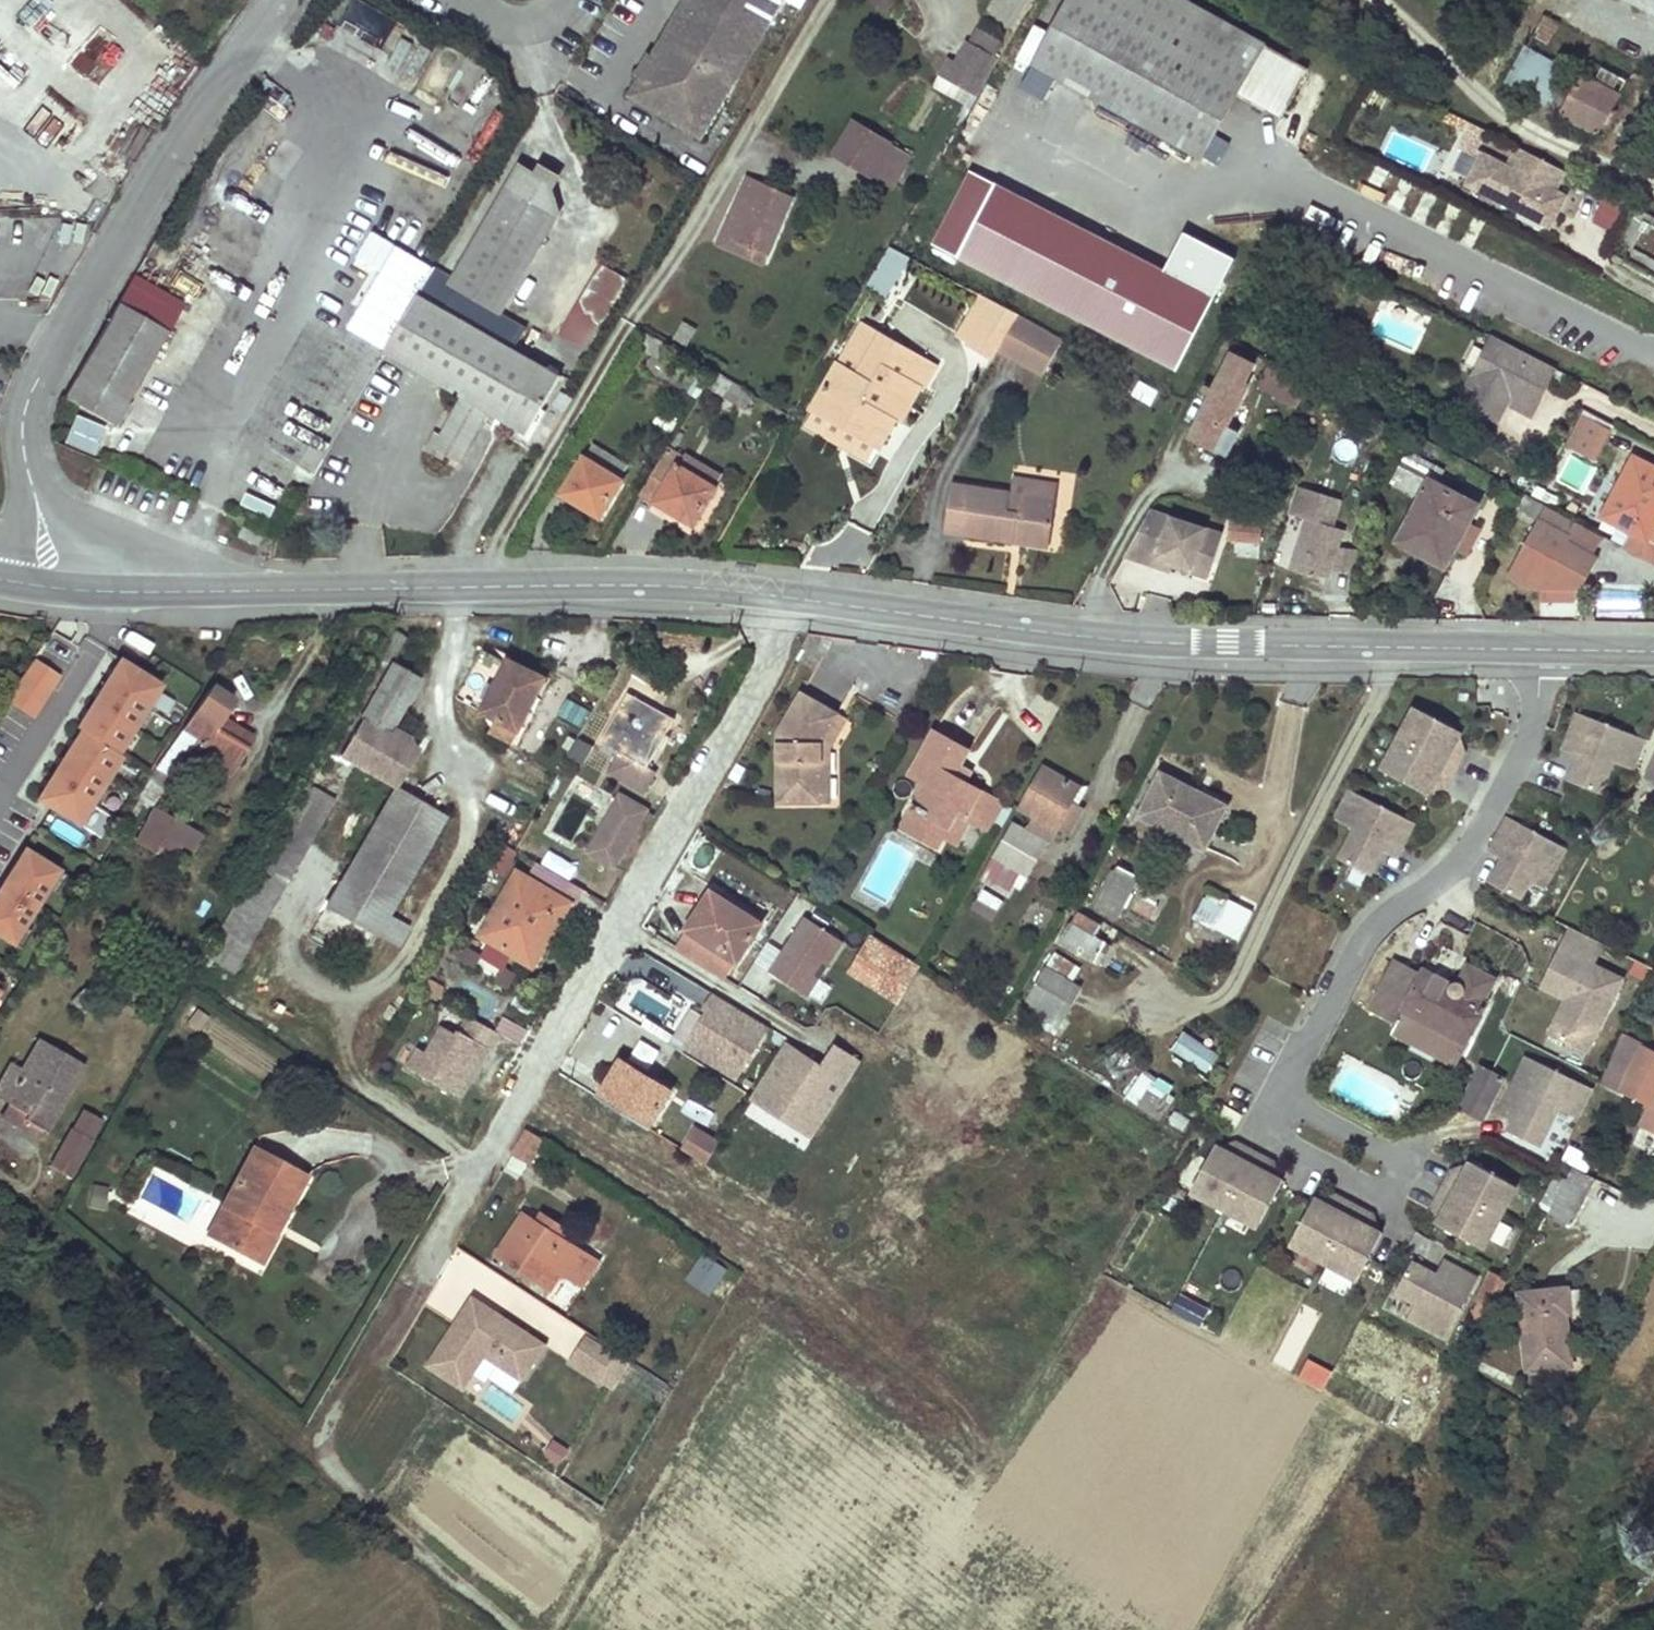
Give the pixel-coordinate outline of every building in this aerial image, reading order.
[(632,92),(701,133),(778,0),(685,0),(632,92)] [(871,4),(882,9),(887,0),(873,0),(871,4)] [(1019,21),(1031,0),(993,0),(991,5),(1019,21)] [(1033,64),(1199,157),(1234,95),(1277,120),(1305,69),(1198,8),(1203,0),(1067,0),(1033,64)] [(1653,14),(1653,0),(1628,0),(1653,14)] [(1562,23),(1546,14),(1506,90),(1521,98),(1524,93),(1551,109),(1552,107),(1599,132),(1628,78),(1592,58),(1579,82),(1569,76),(1572,70),(1545,55),(1562,23)] [(87,71),(109,45),(80,21),(58,46),(87,71)] [(949,53),(938,72),(976,94),(999,55),(969,37),(956,57),(949,53)] [(1478,154),(1487,127),(1466,120),(1457,147),(1478,154)] [(834,156),(872,180),(891,147),(856,124),(834,156)] [(1514,145),(1494,135),(1479,166),(1498,176),(1514,145)] [(891,147),(872,180),(892,193),(912,161),(891,147)] [(1581,179),(1540,158),(1516,207),(1555,228),(1581,179)] [(1422,225),(1437,206),(1379,163),(1364,183),(1422,225)] [(532,181),(515,171),(449,282),(431,273),(421,290),(517,346),(526,327),(499,313),(561,203),(544,188),(532,181)] [(539,172),(532,181),(544,188),(549,178),(539,172)] [(791,198),(746,177),(721,230),(726,233),(765,255),(791,198)] [(1263,227),(1212,199),(1158,296),(1211,325),(1263,227)] [(765,255),(726,233),(724,235),(722,241),(763,260),(765,255)] [(859,323),(859,324),(870,329),(911,257),(888,245),(847,317),(859,323)] [(587,347),(627,278),(602,264),(601,263),(562,333),(587,347)] [(1198,344),(1088,287),(1065,332),(1174,390),(1198,344)] [(459,459),(483,415),(489,406),(529,430),(564,373),(517,346),(421,290),(387,348),(465,393),(460,403),(436,446),(459,459)] [(958,336),(971,343),(993,302),(981,295),(958,336)] [(171,330),(118,301),(65,397),(118,425),(171,330)] [(1016,314),(993,302),(971,343),(992,355),(1016,314)] [(997,351),(1041,375),(1059,342),(1015,318),(997,351)] [(695,329),(683,321),(674,338),(685,346),(695,329)] [(934,363),(871,329),(870,329),(859,324),(859,323),(813,411),(875,443),(880,446),(895,417),(901,419),(918,387),(922,389),(934,363)] [(1491,336),(1458,402),(1497,422),(1507,402),(1510,395),(1535,409),(1555,368),(1505,343),(1491,336)] [(1252,364),(1230,353),(1189,433),(1225,453),(1235,433),(1226,428),(1248,383),(1244,380),(1252,364)] [(697,376),(669,360),(660,374),(687,391),(697,376)] [(1269,360),(1264,369),(1295,386),(1300,376),(1269,360)] [(1295,386),(1264,369),(1257,385),(1287,401),(1295,386)] [(713,371),(705,383),(746,405),(753,393),(713,371)] [(1300,376),(1295,386),(1303,390),(1308,380),(1300,376)] [(1303,390),(1295,386),(1287,401),(1295,406),(1303,390)] [(1591,386),(1579,407),(1614,423),(1626,403),(1591,386)] [(348,411),(308,387),(271,453),(310,478),(348,411)] [(1510,395),(1507,402),(1532,415),(1535,409),(1510,395)] [(875,443),(813,411),(806,423),(867,458),(875,443)] [(1608,429),(1580,416),(1568,442),(1596,455),(1608,429)] [(1452,455),(1417,437),(1393,480),(1421,496),(1399,539),(1445,565),(1476,505),(1437,483),(1452,455)] [(683,456),(668,446),(640,492),(657,502),(692,524),(714,487),(678,465),(683,456)] [(678,465),(714,487),(722,472),(685,451),(683,456),(678,465)] [(1634,454),(1619,482),(1653,500),(1653,466),(1634,454)] [(622,479),(584,455),(569,481),(581,488),(575,500),(599,514),(622,479)] [(1011,480),(1009,494),(1053,500),(1056,487),(1011,480)] [(581,488),(569,481),(561,493),(575,500),(581,488)] [(1619,482),(1603,514),(1632,531),(1646,538),(1653,525),(1653,524),(1653,500),(1619,482)] [(1009,494),(950,485),(943,531),(1009,541),(1011,529),(1048,536),(1053,500),(1009,494)] [(1306,524),(1289,575),(1316,583),(1319,574),(1329,577),(1345,527),(1333,523),(1340,504),(1299,492),(1290,519),(1306,524)] [(1546,504),(1509,575),(1533,588),(1577,589),(1597,552),(1606,537),(1566,516),(1546,504)] [(1150,509),(1125,555),(1162,567),(1164,561),(1172,565),(1190,571),(1196,555),(1213,561),(1222,533),(1150,509)] [(1261,522),(1231,521),(1230,539),(1235,539),(1234,561),(1260,562),(1261,522)] [(263,531),(242,522),(238,534),(258,543),(263,531)] [(1653,525),(1646,538),(1632,531),(1624,547),(1653,564),(1653,526),(1653,525)] [(1048,536),(1011,529),(1009,541),(1047,547),(1048,536)] [(1597,552),(1577,589),(1589,590),(1608,557),(1597,552)] [(1196,555),(1190,571),(1208,576),(1213,561),(1196,555)] [(1164,561),(1162,567),(1170,570),(1172,565),(1164,561)] [(405,636),(393,629),(325,744),(339,753),(392,660),(405,636)] [(432,648),(407,633),(405,636),(392,660),(417,674),(432,648)] [(545,679),(486,646),(458,695),(497,719),(492,730),(511,742),(545,679)] [(119,751),(161,683),(118,656),(76,723),(80,726),(119,751)] [(35,658),(6,700),(32,718),(61,676),(35,658)] [(339,753),(349,760),(395,786),(399,778),(416,748),(387,730),(417,674),(392,660),(339,753)] [(210,684),(172,742),(155,770),(147,782),(139,794),(137,798),(149,806),(158,790),(171,797),(190,763),(177,756),(191,732),(201,738),(195,749),(213,759),(218,750),(236,761),(250,738),(219,718),(232,697),(210,684)] [(627,691),(622,700),(648,715),(653,706),(627,691)] [(839,714),(804,692),(781,728),(779,799),(820,800),(820,760),(821,741),(839,714)] [(560,718),(582,725),(589,706),(567,699),(560,718)] [(615,753),(607,766),(643,787),(652,771),(647,767),(675,719),(653,706),(648,715),(622,700),(597,742),(615,753)] [(1398,737),(1456,768),(1465,751),(1454,746),(1458,738),(1462,731),(1424,711),(1409,716),(1398,737)] [(1636,770),(1647,739),(1577,712),(1567,740),(1582,746),(1579,754),(1569,780),(1601,793),(1613,761),(1636,770)] [(77,826),(123,753),(119,751),(80,726),(34,799),(77,826)] [(968,750),(933,730),(907,775),(922,784),(909,808),(919,814),(909,832),(936,847),(942,836),(955,813),(969,820),(982,828),(988,816),(971,806),(980,790),(965,781),(955,776),(962,763),(968,750)] [(1386,759),(1391,774),(1429,794),(1433,786),(1437,779),(1447,785),(1456,768),(1398,737),(1386,759)] [(1579,754),(1582,746),(1567,740),(1563,748),(1579,754)] [(832,760),(820,760),(820,800),(830,801),(832,760)] [(972,768),(962,763),(955,776),(965,781),(972,768)] [(639,792),(643,787),(607,766),(604,772),(639,792)] [(1078,786),(1043,767),(1020,806),(1032,813),(1025,826),(1014,819),(992,855),(1026,876),(1056,825),(1071,798),(1078,786)] [(1226,806),(1159,771),(1136,814),(1203,850),(1226,806)] [(334,799),(303,780),(239,888),(216,928),(248,948),(334,799)] [(446,815),(395,786),(327,905),(376,934),(446,815)] [(1401,849),(1415,822),(1348,788),(1333,816),(1355,827),(1339,857),(1370,874),(1386,841),(1401,849)] [(1005,803),(980,790),(971,806),(988,816),(982,828),(989,832),(1005,803)] [(646,810),(621,795),(588,852),(612,866),(646,810)] [(1071,798),(1056,825),(1071,832),(1085,807),(1071,798)] [(919,814),(909,808),(899,826),(909,832),(919,814)] [(185,829),(153,809),(135,838),(167,858),(177,842),(185,829)] [(969,820),(955,813),(942,836),(957,844),(969,820)] [(1543,887),(1566,847),(1507,815),(1493,841),(1506,848),(1502,856),(1488,880),(1519,897),(1529,879),(1543,887)] [(190,850),(197,837),(185,829),(177,842),(190,850)] [(1398,856),(1401,849),(1386,841),(1383,848),(1398,856)] [(1502,856),(1506,848),(1493,841),(1489,848),(1502,856)] [(0,887),(0,937),(12,944),(14,939),(25,922),(43,892),(54,875),(57,870),(23,850),(0,887)] [(1119,864),(1099,904),(1120,915),(1140,875),(1119,864)] [(570,901),(517,869),(479,932),(532,964),(570,901)] [(49,896),(60,879),(54,875),(43,892),(49,896)] [(996,914),(1003,897),(980,887),(973,904),(996,914)] [(761,924),(711,893),(677,945),(726,976),(761,924)] [(1236,912),(1203,895),(1193,914),(1216,926),(1220,918),(1230,923),(1236,912)] [(376,934),(327,905),(313,930),(362,958),(376,934)] [(1075,910),(1058,940),(1092,959),(1103,939),(1096,934),(1101,925),(1075,910)] [(767,969),(811,998),(848,942),(804,913),(767,969)] [(20,943),(31,926),(25,922),(14,939),(20,943)] [(1566,998),(1550,1034),(1588,1052),(1623,978),(1593,964),(1603,941),(1586,933),(1572,926),(1562,948),(1562,950),(1584,960),(1566,998)] [(459,939),(451,954),(475,967),(483,953),(459,939)] [(1560,947),(1542,986),(1566,998),(1584,960),(1562,950),(1562,948),(1560,947)] [(1075,976),(1082,963),(1051,948),(1045,961),(1075,976)] [(883,963),(872,956),(861,974),(872,981),(883,963)] [(491,980),(509,988),(518,970),(500,962),(491,980)] [(1420,975),(1395,962),(1370,1005),(1399,1021),(1405,1009),(1465,1042),(1486,1003),(1483,1001),(1494,979),(1471,966),(1462,981),(1456,981),(1450,984),(1424,968),(1420,975)] [(902,974),(883,963),(872,981),(861,974),(856,982),(887,1002),(902,974)] [(1077,988),(1045,970),(1029,999),(1060,1017),(1077,988)] [(436,996),(443,985),(427,976),(421,987),(436,996)] [(685,1051),(741,1084),(773,1031),(720,997),(685,1051)] [(1060,1017),(1029,999),(1021,1017),(1051,1034),(1060,1017)] [(1399,1021),(1393,1031),(1453,1063),(1465,1042),(1405,1009),(1399,1021)] [(403,1069),(468,1095),(495,1027),(463,1014),(458,1028),(438,1020),(426,1048),(414,1043),(403,1069)] [(498,1031),(519,1042),(527,1027),(505,1016),(498,1031)] [(1184,1030),(1172,1051),(1209,1072),(1221,1051),(1184,1030)] [(1603,1081),(1651,1105),(1641,1125),(1653,1131),(1653,1050),(1625,1036),(1603,1081)] [(39,1038),(22,1069),(12,1063),(0,1083),(0,1096),(9,1102),(2,1115),(26,1131),(31,1123),(45,1130),(83,1065),(39,1038)] [(752,1103),(810,1139),(863,1064),(832,1049),(824,1071),(784,1044),(763,1082),(752,1103)] [(1512,1120),(1507,1130),(1539,1146),(1557,1108),(1579,1118),(1594,1088),(1528,1056),(1512,1083),(1527,1090),(1512,1120)] [(672,1090),(622,1058),(599,1095),(649,1127),(672,1090)] [(1481,1066),(1459,1106),(1482,1118),(1503,1077),(1481,1066)] [(1159,1113),(1175,1087),(1143,1067),(1127,1092),(1159,1113)] [(1497,1113),(1512,1120),(1527,1090),(1512,1083),(1497,1113)] [(69,1124),(47,1162),(68,1176),(91,1138),(69,1124)] [(544,1140),(525,1128),(511,1153),(529,1164),(544,1140)] [(707,1163),(719,1143),(696,1128),(683,1148),(707,1163)] [(1261,1216),(1282,1178),(1267,1170),(1273,1159),(1234,1139),(1229,1149),(1214,1142),(1194,1180),(1199,1194),(1247,1220),(1261,1216)] [(306,1175),(255,1147),(225,1203),(238,1210),(221,1240),(264,1264),(280,1233),(276,1230),(270,1227),(274,1219),(281,1222),(306,1175)] [(1451,1169),(1442,1185),(1500,1216),(1511,1195),(1507,1179),(1470,1160),(1466,1168),(1462,1175),(1451,1169)] [(1566,1180),(1553,1173),(1542,1195),(1556,1201),(1551,1211),(1570,1220),(1592,1176),(1573,1166),(1566,1180)] [(91,1182),(86,1206),(103,1210),(108,1186),(91,1182)] [(1500,1216),(1442,1185),(1433,1202),(1444,1208),(1441,1215),(1436,1223),(1473,1242),(1489,1238),(1500,1216)] [(1361,1269),(1382,1231),(1367,1223),(1373,1212),(1334,1192),(1329,1202),(1314,1195),(1294,1233),(1299,1247),(1348,1273),(1361,1269)] [(238,1210),(225,1203),(208,1233),(221,1240),(238,1210)] [(599,1260),(523,1212),(498,1253),(540,1279),(551,1262),(565,1272),(584,1284),(599,1260)] [(270,1227),(276,1230),(281,1222),(274,1219),(270,1227)] [(684,1279),(710,1295),(728,1266),(701,1250),(684,1279)] [(1444,1278),(1451,1263),(1444,1259),(1436,1274),(1444,1278)] [(1446,1338),(1477,1277),(1451,1263),(1444,1278),(1436,1274),(1410,1261),(1394,1292),(1414,1302),(1407,1317),(1446,1338)] [(551,1262),(540,1279),(555,1289),(565,1272),(551,1262)] [(1491,1271),(1476,1300),(1488,1306),(1502,1276),(1491,1271)] [(1566,1288),(1521,1293),(1530,1366),(1570,1362),(1565,1312),(1569,1312),(1566,1288)] [(474,1293),(437,1346),(472,1370),(485,1351),(522,1376),(545,1341),(501,1311),(498,1316),(488,1310),(492,1305),(474,1293)] [(492,1305),(488,1310),(498,1316),(501,1311),(492,1305)] [(587,1331),(571,1355),(601,1376),(616,1351),(614,1349),(587,1331)] [(437,1346),(428,1360),(463,1383),(472,1370),(437,1346)] [(600,1378),(613,1386),(629,1360),(627,1358),(616,1351),(601,1376),(600,1378)] [(571,1355),(568,1359),(599,1380),(600,1378),(601,1376),(571,1355)]
